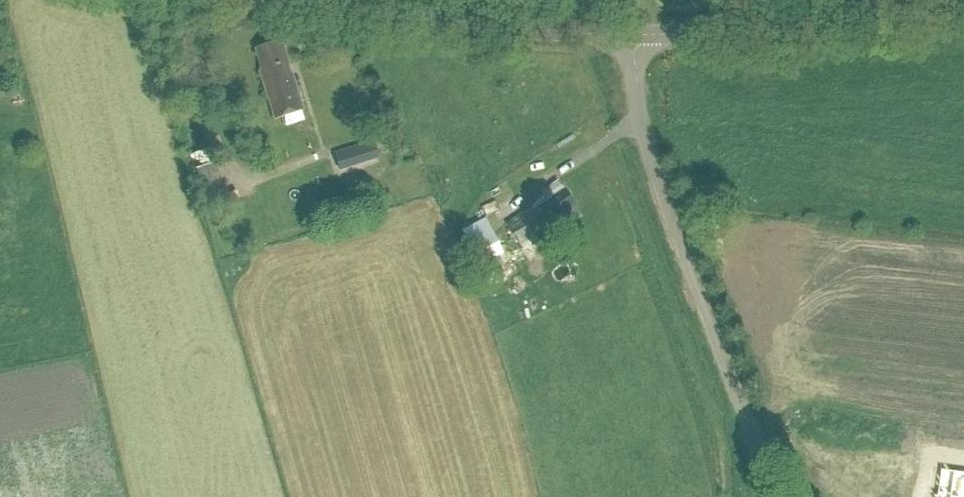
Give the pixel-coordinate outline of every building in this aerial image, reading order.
[(276,122),(304,114),(282,42),(255,51),(276,122)] [(188,155),(193,171),(217,164),(212,149),(188,155)] [(217,164),(196,170),(207,211),(228,205),(217,164)] [(544,199),(506,224),(524,252),(580,216),(559,183),(541,195),(544,199)] [(482,276),(484,276),(488,285),(506,277),(501,266),(508,263),(486,219),(461,231),(482,276)] [(943,467),(938,496),(963,496),(963,470),(943,467)] [(936,495),(936,485),(915,485),(916,495),(936,495)]
